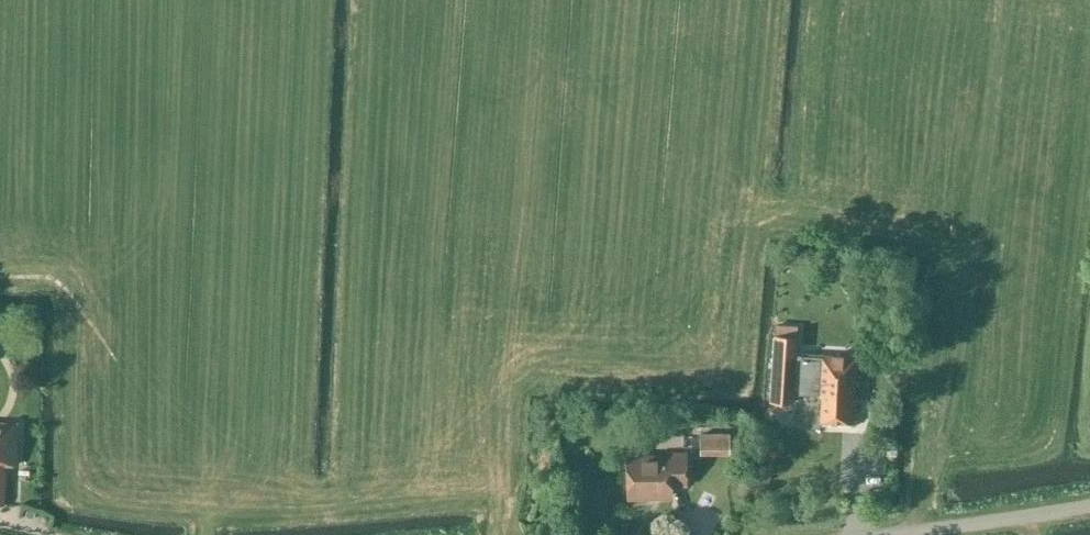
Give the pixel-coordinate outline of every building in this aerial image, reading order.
[(796,356),(797,335),(774,332),(770,401),(792,403),(793,393),(822,395),(821,421),(855,424),(856,358),(824,356),(824,357),(796,356)] [(4,504),(5,463),(16,463),(18,422),(0,422),(0,504),(4,504)] [(731,433),(701,433),(701,454),(731,454),(731,433)] [(686,485),(686,454),(669,454),(669,457),(627,459),(629,499),(649,499),(649,493),(671,493),(671,485),(686,485)]
